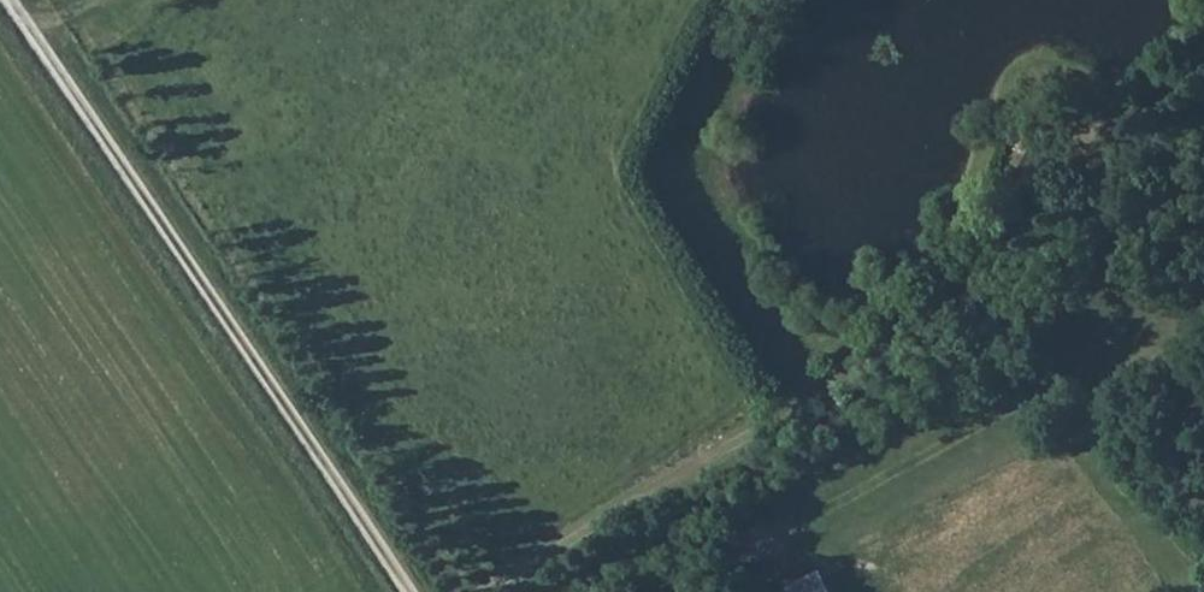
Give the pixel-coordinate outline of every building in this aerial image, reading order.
[(801,557),(775,582),(784,591),(834,591),(801,557)]
